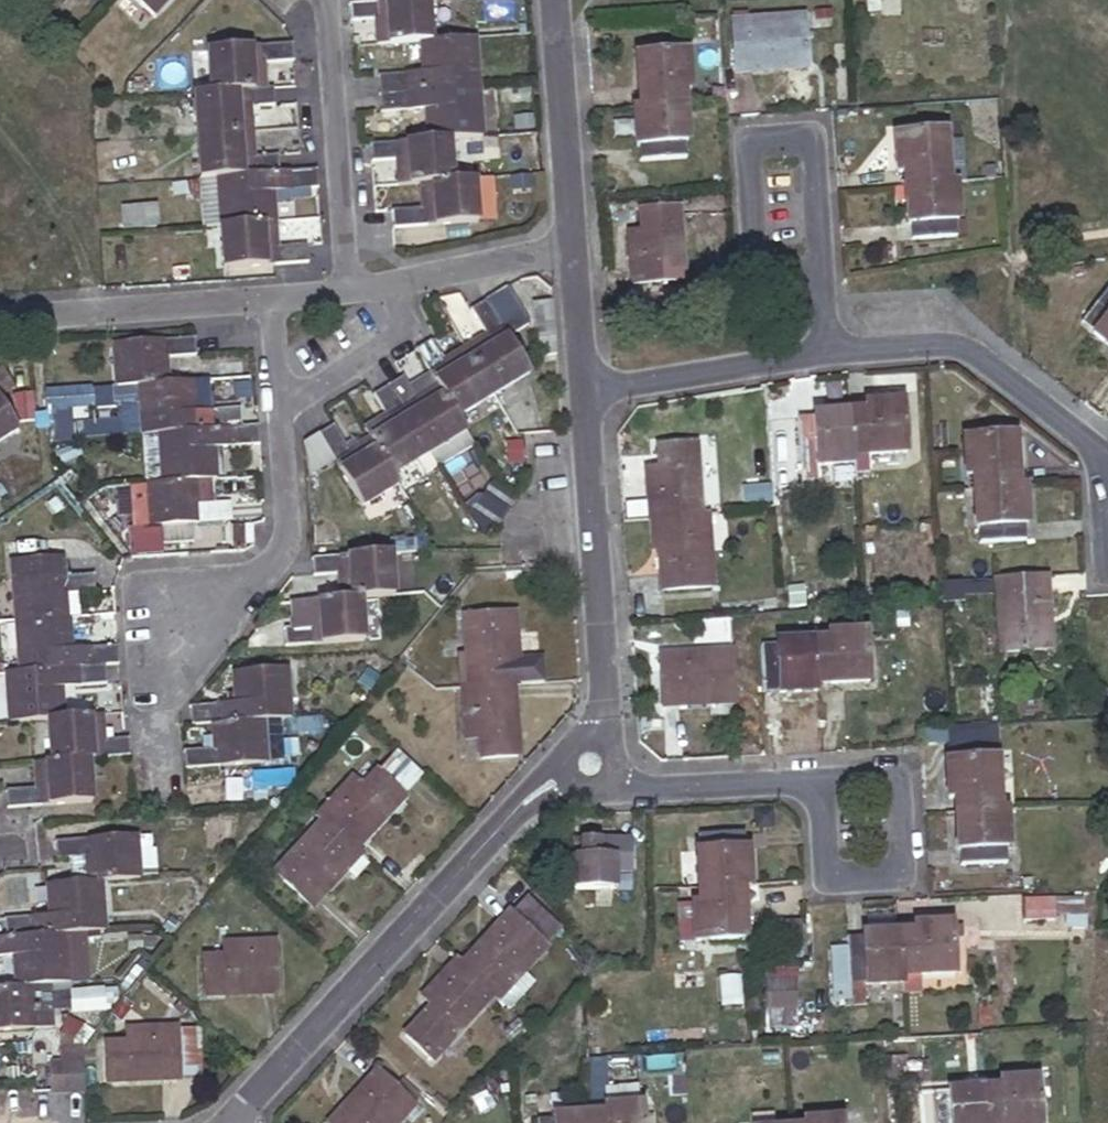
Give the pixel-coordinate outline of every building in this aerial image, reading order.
[(153,21),(174,0),(134,0),(153,21)] [(371,3),(349,4),(350,20),(374,18),(375,45),(416,43),(430,42),(428,0),(416,0),(371,3)] [(775,33),(732,37),(734,74),(806,68),(803,19),(774,21),(775,33)] [(372,76),(373,93),(481,89),(479,39),(430,42),(416,43),(418,74),(372,76)] [(206,93),(261,89),(259,61),(294,59),(292,42),(203,49),(206,93)] [(638,56),(640,109),(685,107),(684,92),(689,92),(687,54),(638,56)] [(192,94),(195,134),(248,130),(247,106),(271,104),(270,87),(261,89),(206,93),(192,94)] [(481,89),(373,93),(374,111),(419,110),(420,139),(450,138),(483,137),(481,89)] [(685,107),(640,109),(636,109),(639,162),(689,159),(685,107)] [(248,130),(195,134),(198,177),(215,176),(278,171),(277,153),(250,155),(248,130)] [(903,173),(905,189),(949,184),(945,132),(895,136),(898,173),(903,173)] [(420,139),(368,141),(369,160),(395,159),(396,185),(418,185),(452,184),(450,138),(420,139)] [(215,176),(219,223),(273,219),(271,190),(316,187),(315,168),(300,169),(278,171),(215,176)] [(530,180),(514,181),(514,198),(531,197),(530,180)] [(452,184),(418,185),(419,209),(387,211),(388,228),(475,225),(473,182),(452,184)] [(949,184),(905,189),(907,224),(912,225),(913,240),(956,237),(955,220),(958,220),(955,183),(949,184)] [(679,211),(643,213),(645,244),(630,244),(632,283),(684,280),(679,211)] [(273,219),(219,223),(222,269),(271,265),(286,264),(301,263),(306,263),(305,244),(275,245),(273,219)] [(485,335),(463,348),(479,374),(491,393),(527,370),(505,335),(526,321),(504,285),(482,298),(483,299),(467,308),(485,335)] [(1107,345),(1107,285),(1081,319),(1095,330),(1092,332),(1107,345)] [(163,357),(194,356),(193,337),(114,343),(116,385),(138,383),(165,382),(163,357)] [(552,338),(536,339),(537,356),(554,355),(552,338)] [(463,348),(462,348),(442,361),(429,340),(412,350),(434,385),(453,415),(491,393),(479,374),(463,348)] [(0,372),(0,395),(12,388),(1,371),(0,372)] [(400,377),(385,386),(424,451),(425,452),(462,429),(453,415),(434,385),(413,398),(400,377)] [(205,379),(191,380),(193,410),(207,409),(205,379)] [(165,382),(138,383),(142,432),(157,431),(239,425),(237,407),(207,409),(193,410),(191,380),(165,382)] [(138,383),(116,385),(120,434),(142,432),(138,383)] [(385,386),(385,387),(370,396),(384,417),(363,429),(369,439),(390,472),(425,452),(424,451),(385,386)] [(18,422),(35,421),(32,392),(16,393),(18,422)] [(865,413),(848,414),(851,455),(906,451),(902,402),(864,404),(865,413)] [(16,430),(0,404),(0,439),(16,430)] [(851,455),(848,414),(811,416),(811,420),(796,422),(799,462),(800,482),(815,482),(814,466),(852,463),(851,455)] [(800,482),(799,462),(796,422),(770,424),(772,464),(774,484),(800,482)] [(257,424),(239,425),(157,431),(161,482),(212,479),(216,479),(212,445),(258,441),(257,424)] [(349,452),(332,425),(318,434),(361,501),(394,480),(390,472),(369,439),(349,452)] [(157,431),(142,432),(146,483),(161,482),(157,431)] [(974,474),(975,489),(1017,487),(1013,436),(965,439),(967,474),(974,474)] [(646,478),(649,521),(661,520),(699,518),(695,446),(655,447),(657,477),(646,478)] [(161,482),(146,483),(148,526),(229,521),(228,504),(214,505),(212,479),(161,482)] [(1026,522),(1025,487),(1017,487),(975,489),(976,524),(980,524),(981,541),(1024,539),(1023,523),(1026,522)] [(512,500),(499,489),(485,506),(498,517),(512,500)] [(699,518),(661,520),(662,549),(658,549),(661,591),(711,589),(707,518),(699,518)] [(309,558),(311,575),(312,575),(327,575),(328,586),(339,585),(340,599),(358,597),(392,595),(389,552),(309,558)] [(11,561),(14,620),(64,617),(62,594),(93,592),(92,574),(86,574),(55,577),(54,558),(11,561)] [(1046,576),(995,579),(998,653),(1044,651),(1042,619),(1048,618),(1046,576)] [(293,627),(284,627),(286,646),(362,641),(358,597),(340,599),(313,601),(306,601),(291,602),(293,627)] [(476,655),(478,686),(510,684),(518,683),(540,682),(539,657),(516,659),(513,613),(465,616),(465,655),(476,655)] [(17,668),(104,663),(118,662),(117,643),(71,646),(68,617),(64,617),(14,620),(17,668)] [(832,640),(814,640),(815,684),(868,682),(866,632),(831,633),(832,640)] [(815,684),(814,640),(776,641),(776,645),(763,645),(764,689),(778,689),(778,692),(815,691),(815,684)] [(733,704),(731,665),(703,667),(703,655),(660,657),(662,705),(733,704)] [(2,670),(5,720),(46,717),(63,715),(61,685),(105,683),(104,663),(17,668),(2,670)] [(189,707),(191,725),(210,723),(260,720),(290,718),(287,668),(233,673),(236,703),(189,707)] [(478,686),(459,687),(460,728),(475,727),(477,757),(513,755),(510,684),(478,686)] [(128,755),(128,738),(123,738),(101,739),(99,713),(63,715),(46,717),(49,760),(86,758),(128,755)] [(212,748),(181,750),(182,769),(213,767),(263,764),(260,720),(210,723),(212,748)] [(950,734),(957,757),(991,746),(984,724),(950,734)] [(387,746),(367,768),(397,795),(417,773),(387,746)] [(90,802),(86,758),(49,760),(31,761),(33,787),(3,790),(5,808),(32,805),(90,802)] [(945,775),(947,813),(952,813),(998,811),(996,773),(991,773),(991,758),(948,760),(950,775),(945,775)] [(344,786),(315,816),(323,823),(349,847),(397,795),(367,768),(348,790),(344,786)] [(262,789),(294,787),(294,774),(262,776),(262,789)] [(1004,811),(998,811),(952,813),(954,852),(958,852),(959,865),(1002,865),(1002,850),(1006,850),(1004,811)] [(349,847),(323,823),(304,845),(300,843),(272,873),(307,906),(343,866),(352,856),(355,853),(349,847)] [(134,832),(55,838),(56,857),(85,855),(87,879),(99,879),(137,876),(136,852),(134,832)] [(695,851),(696,887),(741,886),(748,885),(747,849),(743,849),(742,834),(697,835),(698,851),(695,851)] [(629,872),(628,839),(583,840),(577,846),(578,857),(571,858),(571,890),(613,889),(612,872),(629,872)] [(583,840),(570,840),(571,858),(578,857),(577,846),(583,840)] [(152,850),(136,852),(137,876),(154,875),(152,850)] [(352,856),(343,866),(348,871),(357,861),(352,856)] [(3,915),(5,936),(62,931),(103,929),(99,879),(87,879),(47,882),(50,912),(3,915)] [(741,886),(696,887),(697,903),(692,903),(694,939),(742,937),(741,886)] [(1024,900),(1024,923),(1083,923),(1083,900),(1024,900)] [(484,950),(465,970),(492,996),(497,1001),(547,947),(510,912),(480,945),(484,950)] [(917,929),(898,931),(902,974),(956,970),(952,921),(916,924),(917,929)] [(14,984),(27,983),(66,980),(62,931),(5,936),(0,936),(0,955),(12,954),(14,984)] [(902,974),(898,931),(862,934),(862,938),(847,940),(848,948),(851,981),(867,980),(867,984),(902,981),(902,974)] [(231,960),(203,960),(204,997),(276,996),(274,945),(231,946),(231,960)] [(826,950),(829,983),(851,981),(848,948),(826,950)] [(465,970),(457,963),(428,994),(433,999),(414,1019),(443,1049),(492,996),(465,970)] [(797,973),(767,971),(765,1027),(795,1028),(797,973)] [(0,985),(0,1029),(31,1026),(27,983),(14,984),(0,985)] [(195,1029),(176,1030),(178,1080),(197,1079),(195,1029)] [(136,1045),(104,1045),(105,1081),(178,1080),(176,1030),(135,1030),(136,1045)] [(63,1040),(64,1058),(81,1057),(80,1039),(63,1040)] [(64,1058),(45,1058),(48,1090),(83,1089),(81,1057),(64,1058)] [(930,1063),(887,1065),(889,1086),(931,1084),(930,1063)] [(338,1122),(396,1122),(412,1106),(377,1072),(346,1104),(351,1109),(338,1122)] [(986,1089),(988,1122),(1042,1122),(1040,1096),(1050,1095),(1049,1082),(1040,1082),(1040,1080),(1000,1082),(1001,1089),(986,1089)] [(986,1089),(950,1090),(951,1095),(935,1096),(937,1122),(988,1122),(986,1089)] [(591,1113),(591,1122),(646,1122),(645,1102),(607,1104),(607,1112),(591,1113)] [(591,1113),(554,1115),(553,1118),(539,1119),(539,1122),(591,1122),(591,1113)]
